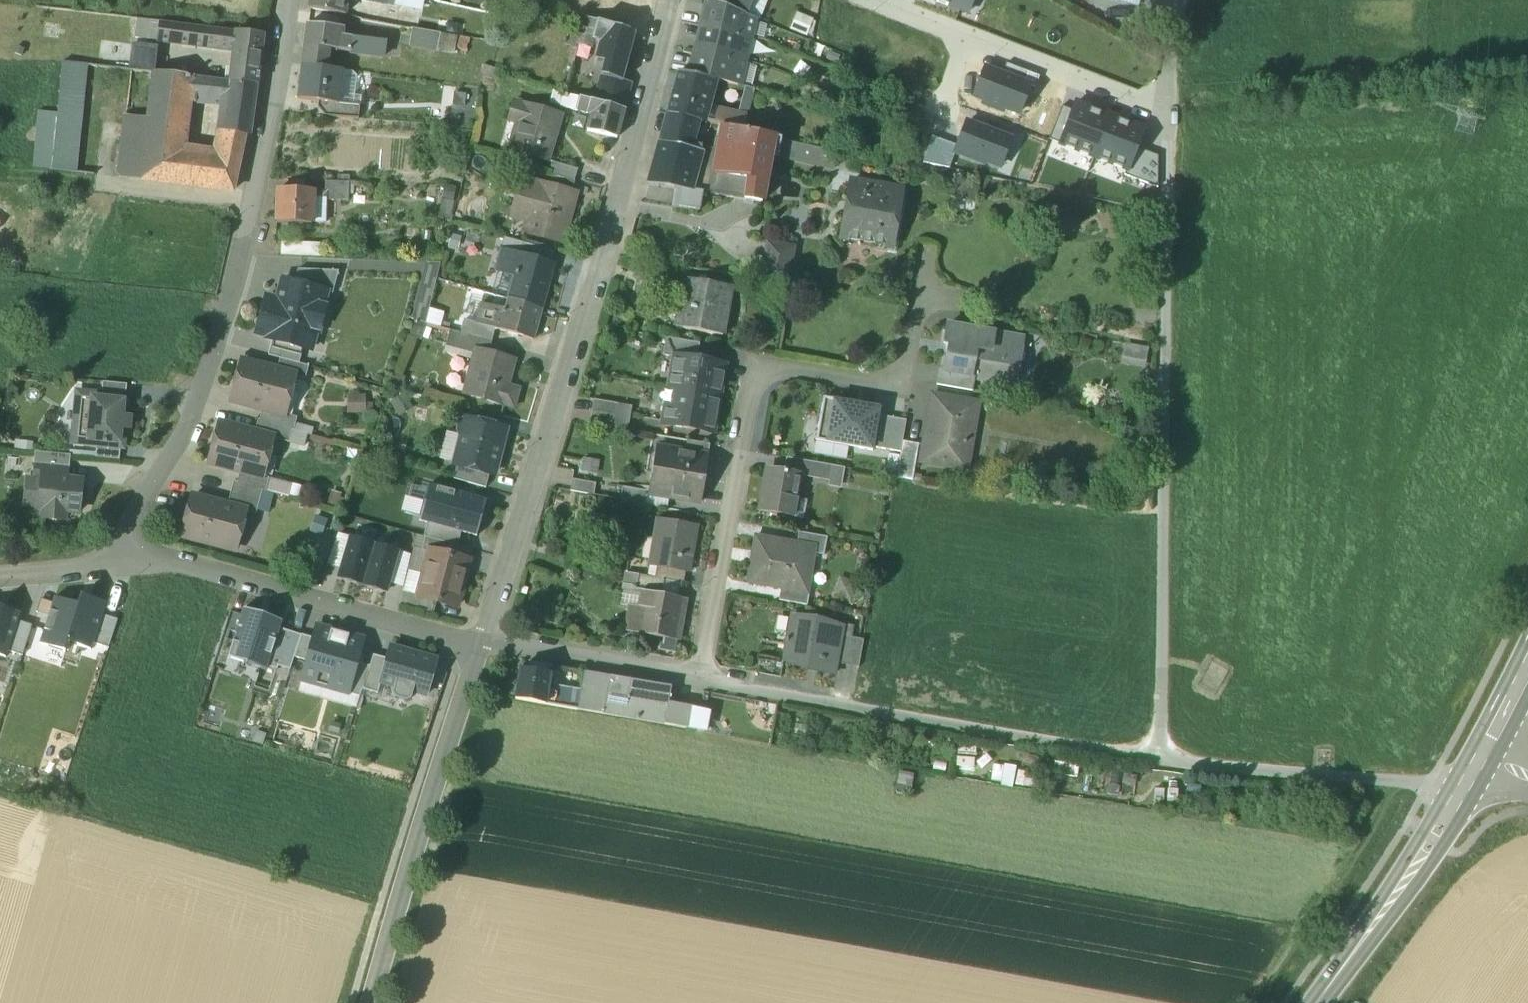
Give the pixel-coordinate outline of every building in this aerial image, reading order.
[(308,9),(345,16),(347,0),(310,0),(308,9)] [(712,2),(745,16),(751,0),(712,0),(712,2)] [(975,0),(933,0),(937,2),(936,3),(948,8),(949,6),(970,14),(975,0)] [(712,2),(711,2),(707,1),(701,27),(752,38),(756,20),(745,16),(712,2)] [(797,17),(792,31),(807,37),(812,23),(797,17)] [(449,23),(420,18),(418,31),(446,36),(449,23)] [(587,20),(580,18),(576,33),(581,35),(593,38),(597,23),(587,20)] [(237,32),(160,22),(157,41),(190,45),(190,46),(234,51),(237,32)] [(635,34),(597,23),(593,38),(594,38),(603,41),(597,61),(606,64),(626,69),(635,34)] [(342,29),(307,25),(302,66),(328,69),(330,50),(339,52),(341,37),(342,29)] [(752,38),(701,27),(695,51),(746,62),(752,38)] [(418,31),(412,30),(410,46),(454,54),(457,38),(446,36),(418,31)] [(263,35),(237,32),(234,51),(232,69),(259,72),(263,35)] [(593,38),(581,35),(578,45),(591,49),(594,38),(593,38)] [(387,43),(341,37),(339,52),(385,57),(387,43)] [(158,48),(134,45),(131,71),(154,74),(154,73),(158,48)] [(746,62),(695,51),(689,75),(714,81),(738,86),(740,87),(746,62)] [(80,65),(63,63),(57,116),(53,170),(78,173),(87,80),(78,79),(80,65)] [(626,69),(606,64),(603,75),(622,80),(626,69)] [(98,67),(80,65),(78,79),(87,80),(96,81),(98,67)] [(1006,65),(1002,76),(1030,86),(1036,88),(1040,77),(1006,65)] [(328,69),(302,66),(298,100),(331,105),(337,106),(338,104),(342,71),(328,69)] [(232,69),(230,82),(231,83),(257,86),(259,72),(232,69)] [(1004,109),(1019,115),(1030,86),(1002,76),(985,69),(975,98),(985,102),(984,104),(1003,112),(1004,109)] [(192,78),(154,73),(154,74),(148,120),(148,125),(186,129),(190,97),(192,78)] [(689,75),(678,73),(667,115),(703,123),(714,81),(689,75)] [(622,80),(603,75),(596,103),(623,110),(630,83),(622,81),(622,80)] [(230,82),(192,78),(190,97),(228,102),(231,83),(230,82)] [(257,86),(231,83),(228,102),(224,134),(245,136),(245,135),(250,136),(257,86)] [(740,87),(738,86),(732,114),(746,117),(753,90),(740,87)] [(596,103),(564,95),(561,108),(592,115),(587,132),(617,139),(625,111),(623,110),(596,103)] [(560,115),(514,102),(508,122),(516,124),(508,151),(547,162),(560,115)] [(360,106),(338,104),(337,106),(331,105),(329,118),(359,120),(360,106)] [(1095,158),(1110,117),(1076,104),(1073,112),(1061,145),(1095,158)] [(1049,141),(1061,145),(1073,112),(1062,107),(1049,141)] [(732,114),(719,111),(715,126),(742,132),(746,117),(732,114)] [(57,116),(39,115),(35,168),(53,170),(57,116)] [(703,123),(667,115),(648,184),(677,189),(674,208),(699,212),(702,193),(762,202),(768,154),(778,157),(780,141),(742,132),(715,126),(703,123)] [(148,120),(126,117),(123,141),(146,143),(148,125),(148,120)] [(1143,130),(1110,117),(1095,158),(1127,170),(1128,170),(1136,149),(1143,130)] [(958,147),(956,154),(984,165),(985,162),(1000,168),(1010,141),(967,124),(958,147)] [(241,153),(223,152),(222,153),(221,159),(183,153),(186,129),(148,125),(146,143),(141,181),(233,192),(241,153)] [(245,136),(224,134),(222,153),(223,152),(241,153),(245,136)] [(932,138),(923,164),(950,170),(956,154),(958,147),(932,138)] [(146,143),(123,141),(119,175),(120,177),(121,178),(141,181),(146,143)] [(838,153),(780,141),(778,157),(834,169),(838,153)] [(1125,176),(1158,189),(1159,157),(1136,149),(1128,170),(1127,170),(1125,176)] [(578,170),(552,163),(549,175),(575,182),(578,170)] [(574,195),(523,181),(517,204),(533,209),(527,232),(561,241),(574,195)] [(349,183),(325,182),(325,200),(349,201),(349,183)] [(902,192),(851,183),(841,239),(875,245),(874,249),(896,253),(901,224),(896,223),(902,192)] [(313,191),(279,190),(278,224),(312,225),(313,191)] [(795,247),(767,242),(760,280),(789,285),(795,247)] [(555,252),(525,244),(521,255),(551,264),(555,252)] [(521,255),(501,250),(495,272),(514,277),(508,300),(542,309),(555,265),(551,264),(521,255)] [(428,263),(414,322),(415,322),(426,325),(441,264),(428,263)] [(339,272),(298,270),(294,283),(327,292),(327,293),(333,295),(339,272)] [(732,287),(684,279),(679,309),(686,310),(683,329),(723,336),(732,287)] [(294,283),(283,280),(276,305),(270,309),(264,307),(256,335),(267,338),(267,340),(272,341),(303,350),(308,332),(318,334),(326,304),(324,304),(327,293),(327,292),(294,283)] [(542,309),(508,300),(505,311),(481,305),(475,324),(475,325),(495,330),(534,341),(542,309)] [(475,324),(464,321),(461,334),(480,339),(492,342),(495,330),(475,325),(475,324)] [(993,334),(948,326),(944,344),(950,345),(945,371),(945,372),(971,376),(976,349),(990,351),(993,334)] [(461,334),(450,331),(446,347),(474,355),(476,350),(477,351),(480,339),(461,334)] [(1009,337),(993,334),(990,351),(976,349),(971,376),(975,377),(975,379),(1001,384),(1005,365),(1018,367),(1022,341),(1009,339),(1009,337)] [(700,344),(666,338),(663,356),(674,358),(674,357),(697,361),(700,344)] [(303,350),(272,341),(268,356),(280,360),(299,364),(303,350)] [(1146,351),(1126,348),(1123,363),(1143,367),(1146,351)] [(477,351),(476,350),(474,355),(463,395),(514,409),(519,390),(508,387),(515,361),(477,351)] [(697,361),(674,357),(674,358),(669,388),(720,397),(725,366),(697,361)] [(299,364),(280,360),(277,371),(295,376),(294,377),(305,380),(309,367),(299,364)] [(277,371),(242,362),(231,402),(262,410),(280,415),(280,414),(286,392),(290,393),(294,377),(295,376),(277,371)] [(971,376),(945,372),(945,371),(940,370),(937,385),(973,392),(975,379),(975,377),(971,376)] [(127,385),(103,383),(102,396),(126,398),(127,385)] [(720,397),(669,388),(662,425),(714,434),(720,397)] [(102,396),(78,393),(73,443),(97,446),(121,448),(123,448),(125,429),(129,429),(130,418),(126,418),(128,398),(126,398),(102,396)] [(345,394),(345,411),(364,412),(364,394),(345,394)] [(977,405),(933,397),(930,418),(932,418),(929,435),(927,435),(923,453),(942,457),(940,465),(966,469),(971,442),(964,441),(967,424),(974,425),(977,405)] [(873,452),(874,448),(879,417),(881,409),(824,399),(816,442),(873,452)] [(618,405),(594,401),(590,424),(614,428),(618,405)] [(632,407),(618,405),(614,428),(628,431),(632,407)] [(297,418),(280,414),(280,415),(262,410),(259,421),(259,422),(293,431),(292,432),(294,432),(297,418)] [(874,448),(901,453),(903,442),(906,422),(879,417),(874,448)] [(505,430),(466,420),(466,422),(461,425),(459,432),(462,437),(455,466),(490,474),(494,475),(505,430)] [(293,431),(259,422),(259,421),(258,421),(255,433),(273,438),(272,439),(289,444),(292,432),(293,431)] [(255,433),(220,424),(209,464),(240,473),(258,477),(258,476),(264,454),(268,455),(272,439),(273,438),(255,433)] [(710,445),(687,441),(685,453),(708,457),(710,445)] [(919,445),(903,442),(901,453),(896,478),(913,481),(919,445)] [(121,448),(97,446),(95,459),(119,461),(121,448)] [(685,453),(656,448),(649,492),(648,494),(701,503),(708,458),(708,457),(685,453)] [(600,473),(601,460),(582,458),(580,471),(600,473)] [(814,463),(786,459),(784,472),(801,475),(800,477),(811,479),(814,463)] [(843,468),(814,463),(811,479),(830,482),(829,483),(841,485),(844,469),(843,469),(843,468)] [(69,468),(34,464),(33,478),(42,479),(68,482),(68,480),(69,468)] [(490,474),(457,466),(453,480),(486,489),(490,474)] [(784,472),(770,469),(769,477),(767,476),(760,512),(793,518),(800,477),(801,475),(784,472)] [(258,477),(240,473),(237,484),(263,491),(262,492),(266,492),(269,479),(258,476),(258,477)] [(68,482),(42,479),(39,510),(44,510),(43,519),(64,521),(65,512),(79,514),(82,482),(68,480),(68,482)] [(596,484),(573,480),(570,492),(594,496),(596,484)] [(263,491),(237,484),(234,483),(227,506),(245,511),(245,512),(256,515),(262,492),(263,491)] [(460,532),(478,537),(487,502),(428,487),(419,522),(423,523),(428,524),(460,532)] [(649,492),(623,488),(620,501),(646,506),(648,494),(649,492)] [(227,506),(193,497),(182,537),(231,550),(237,527),(241,528),(245,512),(245,511),(227,506)] [(697,527),(658,520),(650,566),(686,572),(689,573),(697,527)] [(428,524),(424,538),(426,538),(453,545),(457,546),(460,532),(428,524)] [(376,545),(351,537),(338,579),(363,587),(376,545)] [(453,545),(426,538),(422,551),(430,553),(430,552),(449,557),(453,545)] [(810,547),(756,538),(749,583),(803,592),(810,547)] [(401,552),(376,545),(363,587),(388,594),(401,552)] [(449,557),(430,552),(430,553),(424,575),(462,585),(465,576),(469,562),(449,557)] [(686,572),(657,567),(655,579),(664,581),(684,584),(686,572)] [(638,576),(626,574),(621,601),(620,601),(619,605),(628,607),(640,609),(643,593),(643,594),(643,592),(635,590),(638,576)] [(462,585),(424,575),(418,597),(418,598),(437,603),(457,608),(460,595),(460,594),(462,585)] [(655,579),(638,576),(635,590),(643,592),(643,594),(661,597),(664,581),(655,579)] [(684,584),(664,581),(661,597),(681,600),(684,584)] [(418,597),(403,593),(400,606),(433,615),(437,603),(418,598),(418,597)] [(643,594),(643,593),(640,609),(635,634),(665,639),(676,641),(677,641),(685,600),(681,600),(661,597),(643,594)] [(40,644),(65,652),(68,643),(91,650),(93,644),(103,616),(107,604),(81,596),(78,605),(56,598),(40,644)] [(0,607),(0,659),(5,661),(8,652),(16,626),(20,614),(0,607)] [(280,630),(282,622),(244,610),(228,659),(267,671),(269,664),(280,630)] [(93,644),(109,649),(118,621),(103,616),(93,644)] [(843,627),(813,622),(813,619),(793,616),(785,661),(818,667),(817,672),(835,675),(836,664),(841,636),(843,627)] [(16,626),(8,652),(23,657),(27,643),(32,631),(16,626)] [(308,662),(302,680),(348,694),(357,664),(364,642),(318,628),(314,640),(308,662)] [(295,658),(302,637),(280,630),(269,664),(291,671),(295,658)] [(864,640),(841,636),(836,664),(859,668),(864,640)] [(295,658),(308,662),(314,640),(302,637),(295,658)] [(660,645),(659,651),(674,654),(676,641),(665,639),(664,647),(660,645)] [(437,663),(392,649),(389,661),(382,683),(395,687),(392,695),(395,699),(407,703),(412,700),(414,692),(427,696),(437,663)] [(389,661),(374,657),(371,668),(364,690),(378,695),(382,683),(389,661)] [(371,668),(357,664),(348,694),(361,698),(364,690),(371,668)] [(551,675),(521,669),(515,699),(545,705),(547,696),(551,675)] [(671,688),(608,677),(608,678),(584,674),(579,698),(577,710),(664,725),(667,709),(668,704),(671,688)] [(579,698),(556,694),(555,698),(547,696),(545,705),(577,710),(579,698)] [(691,708),(668,704),(667,709),(664,725),(687,729),(691,708)] [(701,710),(691,708),(687,729),(697,731),(701,710)] [(709,711),(701,710),(697,731),(705,732),(709,711)]
